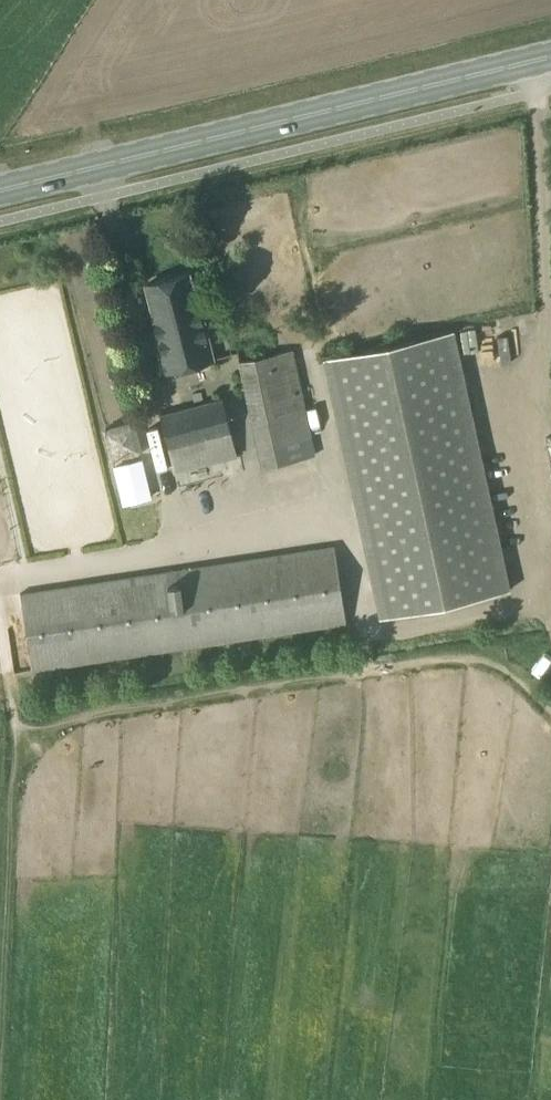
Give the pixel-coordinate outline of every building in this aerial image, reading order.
[(190,271),(144,283),(158,338),(156,338),(164,372),(212,360),(212,356),(214,356),(201,304),(199,305),(190,271)] [(454,328),(324,356),(380,616),(510,588),(454,328)] [(293,348),(241,359),(262,464),(315,453),(293,348)] [(222,396),(160,413),(176,470),(238,453),(222,396)] [(135,421),(102,429),(110,462),(143,454),(135,421)] [(340,460),(329,463),(335,482),(345,478),(340,460)] [(336,542),(23,594),(36,675),(350,623),(336,542)]
